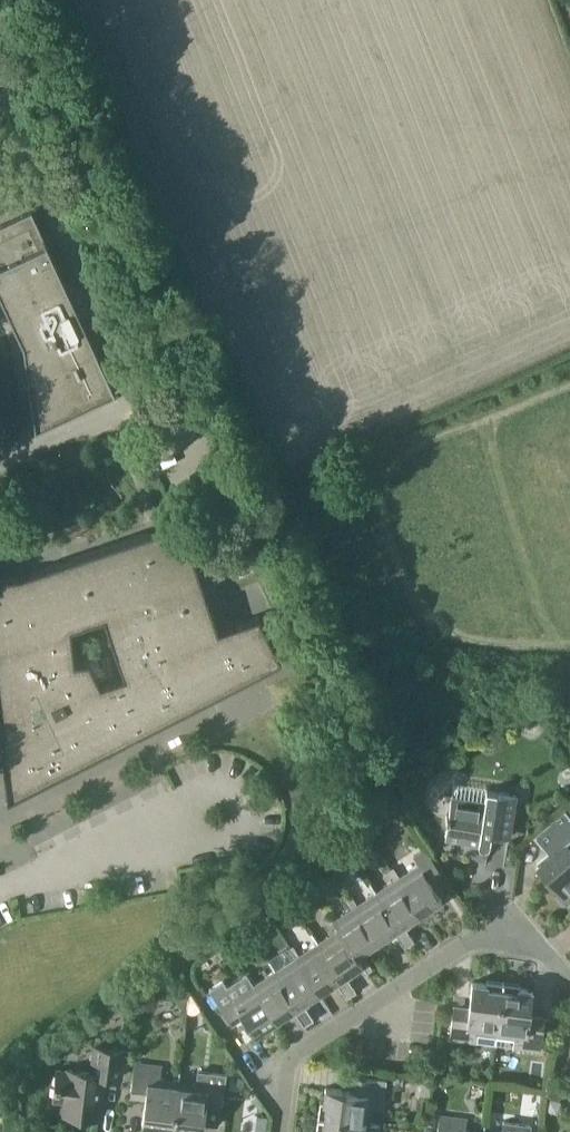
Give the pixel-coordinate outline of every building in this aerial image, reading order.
[(0,224),(0,292),(23,341),(35,426),(115,389),(31,209),(0,224)] [(0,579),(0,711),(9,798),(280,660),(259,618),(218,631),(181,522),(18,577),(0,579)] [(444,835),(478,840),(478,841),(478,842),(479,843),(480,844),(481,845),(482,845),(483,845),(484,845),(486,845),(487,844),(488,843),(488,842),(489,841),(490,832),(508,835),(515,793),(486,788),(484,800),(451,795),(448,813),(446,813),(445,818),(447,819),(444,835)] [(565,842),(569,838),(569,818),(547,838),(556,848),(538,864),(545,872),(543,874),(567,902),(569,899),(569,849),(565,842)] [(399,875),(396,877),(419,912),(441,898),(430,880),(441,872),(425,847),(413,855),(418,863),(399,875)] [(419,912),(396,877),(394,878),(375,891),(398,926),(403,923),(419,912)] [(398,926),(375,891),(357,903),(354,905),(377,940),(393,929),(398,937),(408,931),(403,923),(398,926)] [(334,917),(333,918),(356,954),(356,953),(362,962),(367,970),(372,966),(364,954),(363,955),(360,950),(377,940),(354,905),(351,906),(334,917)] [(331,912),(326,916),(329,921),(332,919),(333,918),(334,917),(331,912)] [(338,928),(317,941),(340,977),(345,973),(362,962),(356,953),(356,954),(333,918),(332,919),(338,928)] [(414,939),(408,931),(398,937),(404,945),(414,939)] [(236,934),(226,940),(232,950),(239,946),(237,942),(240,940),(236,934)] [(299,953),(296,955),(319,990),(335,980),(341,988),(350,981),(345,973),(340,977),(317,941),(299,953)] [(319,990),(296,955),(293,957),(275,969),(298,1004),(303,1001),(319,990)] [(303,1001),(298,1004),(275,969),(254,983),(276,1018),(293,1007),(298,1015),(308,1009),(303,1001)] [(223,980),(209,988),(232,1023),(244,1016),(255,1032),(276,1018),(254,983),(247,973),(227,986),(223,980)] [(495,1032),(502,981),(486,979),(485,982),(472,980),(467,1012),(452,1010),(449,1037),(494,1043),(495,1032)] [(350,981),(341,988),(346,996),(356,990),(350,981)] [(502,981),(495,1032),(494,1043),(540,1049),(543,1022),(528,1020),(532,988),(518,987),(519,983),(502,981)] [(200,1009),(201,1007),(191,992),(187,1011),(191,1013),(194,1013),(196,1012),(198,1011),(200,1009)] [(308,1009),(298,1015),(304,1024),(313,1017),(308,1009)] [(120,1075),(124,1048),(95,1045),(91,1070),(68,1067),(68,1070),(57,1069),(53,1098),(64,1099),(63,1112),(98,1116),(103,1073),(120,1075)] [(172,1129),(178,1078),(160,1076),(162,1065),(134,1061),(131,1088),(146,1090),(142,1122),(156,1124),(155,1127),(172,1129)] [(178,1078),(172,1129),(188,1131),(189,1128),(202,1130),(207,1098),(222,1100),(225,1073),(198,1069),(196,1080),(178,1078)] [(320,1099),(318,1116),(369,1122),(371,1104),(382,1106),(386,1078),(359,1074),(357,1090),(325,1086),(323,1100),(320,1099)] [(483,1131),(465,1129),(466,1118),(439,1114),(436,1131),(483,1131)] [(318,1116),(316,1131),(368,1131),(369,1122),(318,1116)] [(530,1126),(502,1122),(501,1131),(529,1131),(530,1126)]
